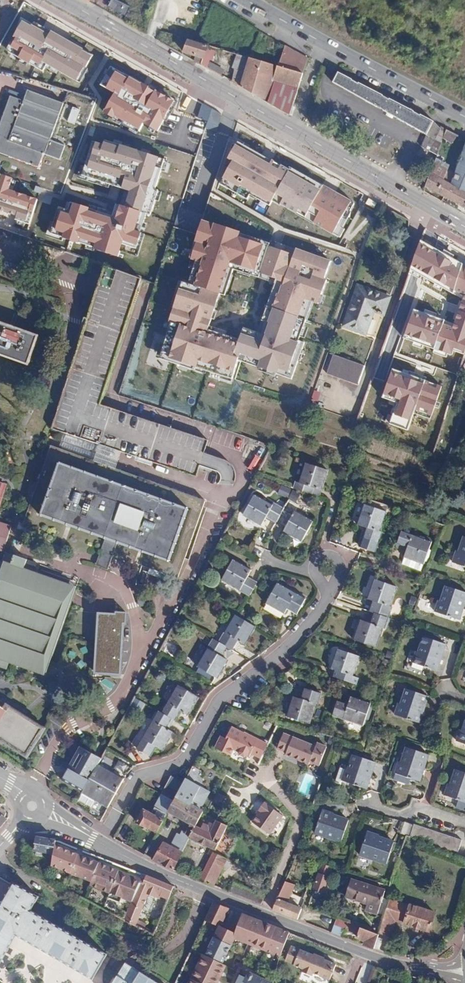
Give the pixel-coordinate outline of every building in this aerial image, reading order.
[(82,79),(98,51),(27,16),(7,52),(42,73),(48,64),(82,79)] [(183,53),(195,56),(203,59),(206,51),(214,53),(221,55),(223,50),(188,39),(183,53)] [(308,58),(285,46),(278,66),(303,74),(308,58)] [(195,56),(193,61),(200,65),(201,64),(207,67),(209,60),(211,60),(214,53),(206,51),(203,59),(195,56)] [(303,74),(278,66),(246,56),(245,60),(249,61),(240,87),(289,115),(303,74)] [(173,102),(110,67),(100,84),(114,92),(103,112),(139,133),(145,123),(158,130),(173,102)] [(352,80),(338,72),(333,82),(377,105),(377,104),(385,108),(385,109),(428,132),(433,122),(419,114),(418,115),(412,112),(413,111),(388,99),(382,96),(382,95),(357,83),(357,84),(351,81),(352,80)] [(30,92),(26,101),(10,96),(0,123),(0,153),(42,168),(46,156),(61,162),(67,145),(52,139),(65,104),(30,92)] [(68,122),(76,125),(81,109),(73,107),(68,122)] [(444,135),(446,130),(440,127),(433,139),(428,150),(436,155),(444,135)] [(457,136),(446,130),(444,135),(454,141),(457,136)] [(428,150),(433,139),(426,135),(421,146),(428,150)] [(117,220),(74,207),(72,213),(58,209),(50,233),(95,247),(93,253),(122,262),(124,255),(139,260),(149,229),(144,227),(148,213),(152,214),(159,192),(156,189),(165,160),(98,139),(86,174),(136,189),(130,209),(121,207),(117,220)] [(275,200),(340,236),(356,203),(293,170),(238,141),(228,156),(234,161),(221,183),(247,199),(249,195),(270,205),(275,200)] [(462,152),(453,176),(464,182),(464,154),(462,152)] [(434,160),(425,186),(444,196),(450,184),(452,178),(445,175),(448,168),(434,160)] [(464,193),(464,182),(453,176),(452,178),(450,184),(464,193)] [(41,198),(10,188),(13,180),(3,177),(0,185),(0,199),(36,211),(41,198)] [(464,215),(464,193),(450,184),(444,196),(464,208),(462,213),(464,215)] [(34,213),(0,200),(0,211),(31,222),(34,213)] [(282,282),(292,254),(269,246),(271,241),(201,218),(187,262),(195,265),(190,280),(180,280),(166,322),(177,325),(166,357),(238,381),(245,359),(237,357),(244,335),(215,325),(235,266),(282,282)] [(419,240),(410,270),(464,298),(453,324),(414,309),(404,337),(451,356),(454,351),(464,354),(464,353),(464,266),(419,240)] [(320,306),(336,260),(295,246),(292,254),(282,282),(265,334),(244,327),(244,335),(237,357),(245,359),(259,368),(257,374),(275,380),(277,375),(295,381),(308,342),(302,340),(314,304),(320,306)] [(208,439),(145,417),(136,447),(104,439),(115,406),(103,401),(146,281),(108,267),(53,424),(68,429),(122,449),(195,475),(208,439)] [(383,315),(389,297),(357,285),(343,326),(365,335),(374,311),(383,315)] [(28,366),(38,336),(0,322),(0,356),(28,366)] [(364,366),(333,354),(326,373),(357,385),(364,366)] [(443,385),(392,368),(382,398),(397,403),(390,424),(407,430),(412,413),(431,419),(443,385)] [(136,447),(145,417),(115,406),(104,439),(136,447)] [(115,469),(122,449),(68,429),(62,444),(66,446),(65,450),(115,469)] [(66,446),(62,444),(52,441),(51,445),(65,450),(66,446)] [(205,501),(115,469),(65,450),(51,445),(23,523),(36,528),(41,514),(105,538),(117,542),(142,552),(138,564),(176,578),(205,501)] [(220,471),(232,474),(235,463),(204,454),(201,463),(209,465),(211,458),(223,462),(220,471)] [(293,488),(309,494),(311,487),(320,490),(327,470),(305,462),(298,482),(295,481),(293,488)] [(311,487),(309,494),(318,497),(320,490),(311,487)] [(266,516),(275,521),(278,517),(287,523),(285,527),(282,530),(300,541),(313,522),(295,511),(297,510),(286,503),(283,509),(273,503),(272,506),(254,495),(242,515),(259,526),(266,516)] [(357,524),(367,528),(363,538),(378,544),(381,533),(378,532),(385,512),(364,504),(357,524)] [(278,517),(275,521),(285,527),(287,523),(278,517)] [(0,524),(0,550),(3,551),(10,527),(0,524)] [(407,547),(401,564),(421,571),(431,543),(412,535),(401,531),(397,543),(407,547)] [(464,537),(458,552),(456,551),(452,563),(464,567),(464,537)] [(107,570),(117,542),(105,538),(95,565),(107,570)] [(13,557),(7,555),(4,564),(10,566),(13,557)] [(0,575),(0,665),(37,678),(69,586),(23,570),(26,561),(13,557),(10,566),(4,564),(1,571),(0,575)] [(256,584),(257,583),(246,577),(250,570),(232,560),(221,580),(249,596),(256,584)] [(260,576),(257,583),(256,584),(262,587),(266,580),(260,576)] [(377,603),(373,613),(370,624),(360,620),(353,640),(375,647),(382,629),(383,629),(391,607),(389,606),(396,587),(374,579),(367,599),(372,601),(377,603)] [(304,599),(277,583),(265,603),(284,614),(287,609),(296,614),(304,599)] [(464,601),(464,593),(445,586),(440,602),(438,601),(434,612),(458,620),(461,613),(459,612),(463,600),(464,601)] [(369,612),(373,613),(377,603),(372,601),(369,612)] [(226,647),(231,650),(237,641),(243,645),(255,626),(236,615),(218,642),(213,639),(197,666),(216,678),(227,660),(220,656),(226,647)] [(126,616),(102,617),(103,664),(127,664),(126,616)] [(441,651),(443,652),(445,645),(423,637),(418,652),(416,652),(412,663),(436,671),(439,663),(437,663),(441,651)] [(352,676),(359,657),(338,649),(331,669),(340,672),(338,679),(356,685),(358,678),(352,676)] [(173,720),(174,721),(180,711),(187,716),(198,697),(178,685),(161,713),(158,711),(142,739),(162,751),(173,733),(167,730),(173,720)] [(315,703),(317,704),(320,693),(304,688),(301,699),(293,697),(287,716),(308,724),(315,703)] [(423,703),(425,703),(428,697),(406,689),(401,704),(398,703),(395,715),(419,723),(421,715),(419,715),(423,703)] [(348,705),(337,701),(332,715),(362,725),(370,703),(350,697),(348,705)] [(26,758),(45,727),(7,704),(4,708),(0,706),(0,741),(26,758)] [(261,758),(268,743),(245,732),(244,733),(232,727),(226,738),(221,736),(215,748),(224,752),(228,746),(233,749),(234,751),(238,753),(241,752),(243,753),(245,750),(261,758)] [(284,732),(277,746),(286,751),(285,753),(307,764),(308,762),(317,766),(326,748),(317,743),(315,747),(284,732)] [(395,773),(410,779),(419,782),(422,774),(419,773),(423,762),(425,763),(428,755),(406,748),(401,762),(399,762),(395,773)] [(84,789),(97,764),(100,759),(83,749),(70,771),(68,770),(63,778),(84,789)] [(366,789),(368,781),(366,780),(369,769),(372,770),(374,763),(353,755),(348,770),(346,769),(342,781),(366,789)] [(84,789),(82,792),(107,807),(123,779),(97,764),(84,789)] [(192,766),(182,784),(174,799),(191,809),(184,822),(188,824),(194,828),(195,826),(203,812),(199,810),(215,779),(192,766)] [(455,770),(450,784),(448,783),(444,796),(458,800),(464,803),(464,773),(455,770)] [(408,784),(410,779),(395,773),(393,779),(408,784)] [(171,777),(160,794),(173,801),(174,799),(182,784),(171,777)] [(173,801),(160,794),(148,814),(142,810),(135,823),(143,827),(144,825),(156,832),(167,812),(173,801)] [(174,799),(173,801),(167,812),(184,822),(191,809),(174,799)] [(458,800),(456,807),(464,811),(464,803),(458,800)] [(285,817),(266,803),(252,821),(270,835),(285,817)] [(340,842),(348,821),(321,812),(314,833),(340,842)] [(194,828),(188,824),(183,835),(190,839),(209,849),(206,855),(210,857),(213,851),(214,852),(227,826),(216,820),(213,825),(210,823),(208,826),(203,823),(202,824),(200,828),(195,826),(194,828)] [(413,825),(404,823),(401,833),(405,835),(410,836),(413,825)] [(413,824),(413,825),(410,836),(456,856),(461,840),(413,824)] [(393,843),(366,833),(359,855),(385,864),(393,843)] [(180,834),(173,848),(182,853),(187,844),(180,840),(183,835),(180,834)] [(190,839),(183,835),(180,840),(187,844),(190,839)] [(56,840),(36,837),(34,851),(53,854),(55,845),(56,840)] [(162,843),(152,859),(173,871),(182,853),(173,848),(162,843)] [(142,884),(143,880),(118,870),(77,854),(55,845),(53,854),(52,864),(70,873),(68,876),(78,880),(79,877),(90,881),(89,885),(109,892),(107,897),(119,902),(121,897),(131,901),(139,883),(142,884)] [(318,859),(299,847),(296,853),(316,865),(317,862),(318,859)] [(227,858),(214,852),(213,851),(210,857),(208,860),(222,867),(226,859),(227,858)] [(208,860),(198,881),(213,886),(222,867),(208,860)] [(331,867),(321,864),(314,889),(327,893),(330,882),(327,881),(329,875),(331,867)] [(33,872),(49,880),(50,875),(36,867),(33,872)] [(142,884),(139,883),(131,901),(127,910),(123,920),(152,936),(157,927),(139,917),(145,901),(148,895),(155,898),(159,899),(160,897),(168,900),(173,886),(145,875),(143,880),(142,884)] [(14,883),(13,886),(0,878),(0,960),(12,938),(14,935),(91,981),(105,956),(30,912),(38,898),(14,883)] [(344,896),(366,904),(364,909),(376,914),(384,891),(350,879),(344,896)] [(294,885),(284,882),(272,909),(297,919),(300,909),(299,908),(302,899),(291,895),(294,885)] [(148,895),(145,901),(153,904),(155,898),(148,895)] [(389,898),(383,917),(429,932),(435,913),(389,898)] [(213,903),(204,920),(207,922),(218,927),(226,909),(213,903)] [(288,933),(243,915),(241,914),(234,933),(218,927),(203,956),(201,955),(188,982),(215,982),(223,966),(220,964),(232,938),(280,957),(284,944),(288,933)] [(383,917),(378,933),(390,937),(395,921),(383,917)] [(336,918),(331,933),(341,937),(343,930),(356,935),(355,938),(365,942),(363,946),(373,949),(378,935),(336,918)] [(323,958),(312,954),(312,955),(298,949),(289,946),(279,969),(288,973),(288,974),(298,978),(297,981),(302,982),(308,982),(311,982),(327,982),(334,964),(322,960),(323,958)] [(125,964),(112,982),(156,982),(125,964)] [(248,973),(244,982),(272,982),(248,973)]
